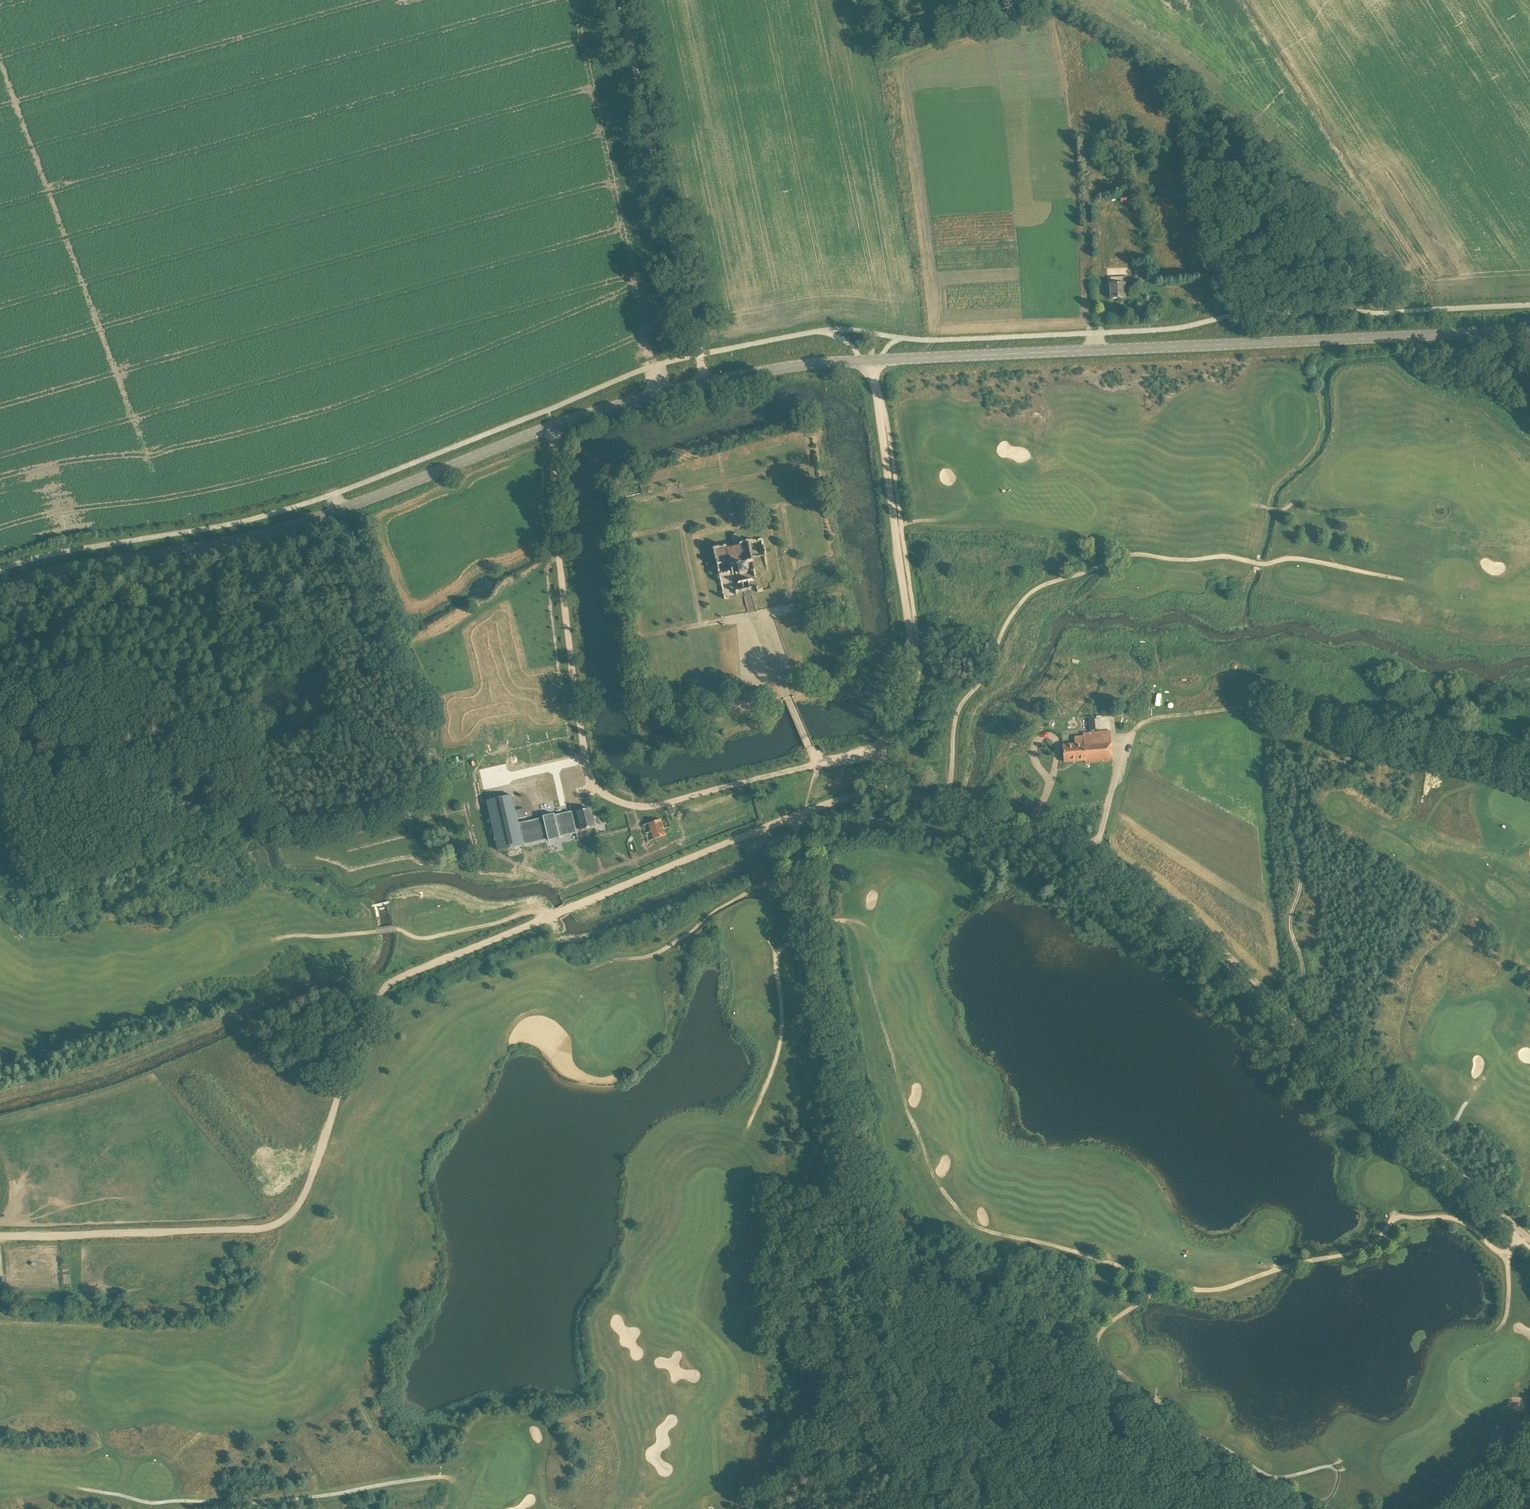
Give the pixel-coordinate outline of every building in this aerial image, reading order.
[(1134,188),(1119,192),(1122,202),(1137,198),(1134,188)] [(1143,265),(1134,266),(1136,284),(1145,283),(1143,265)] [(1126,298),(1125,293),(1125,284),(1128,284),(1128,268),(1110,269),(1110,284),(1107,285),(1108,293),(1111,292),(1111,299),(1126,298)] [(773,589),(762,538),(742,543),(740,536),(737,534),(733,535),(732,537),(733,544),(713,549),(724,599),(738,596),(738,593),(743,592),(751,590),(756,589),(757,592),(773,589)] [(1074,737),(1075,744),(1064,745),(1065,761),(1085,760),(1085,763),(1113,760),(1110,731),(1095,732),(1093,717),(1088,717),(1089,733),(1082,734),(1082,737),(1074,737)] [(485,799),(495,850),(521,845),(511,794),(485,799)] [(578,814),(572,815),(576,830),(581,828),(582,830),(595,827),(591,809),(578,812),(578,814)] [(525,842),(576,832),(572,812),(530,820),(532,830),(523,832),(525,842)] [(648,823),(651,833),(653,840),(666,836),(660,819),(648,823)]
